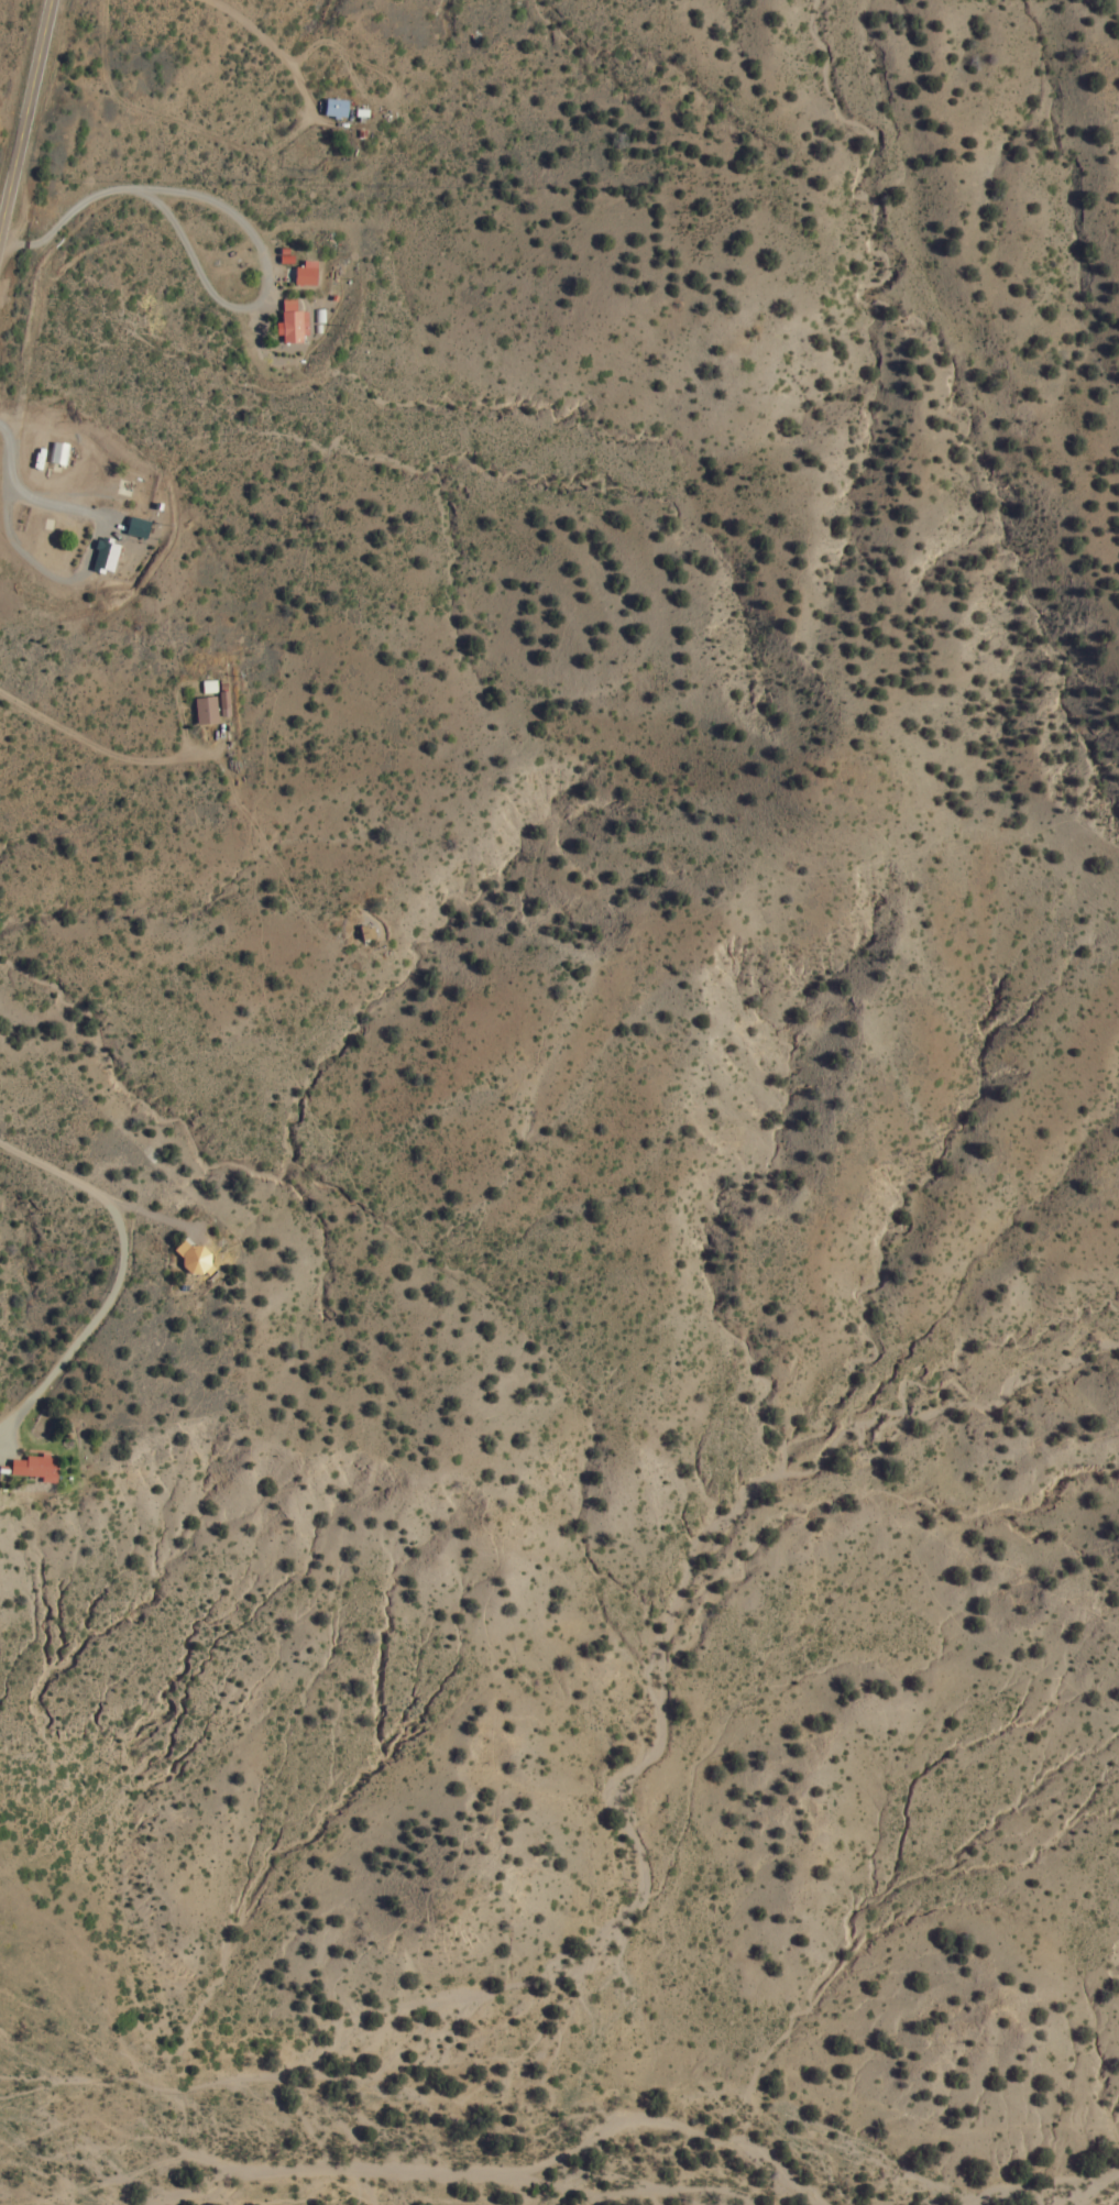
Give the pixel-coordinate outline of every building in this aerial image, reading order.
[(322,116),(345,118),(346,100),(323,99),(322,116)] [(314,286),(315,261),(301,261),(301,267),(293,267),(293,286),(314,286)] [(281,343),(305,343),(304,311),(295,312),(294,300),(279,300),(280,323),(273,323),(274,336),(281,335),(281,343)] [(48,463),(65,464),(66,444),(50,443),(48,463)] [(123,535),(144,539),(148,521),(127,517),(123,535)] [(110,572),(118,546),(97,540),(89,566),(110,572)] [(192,698),(194,724),(215,723),(214,696),(192,698)] [(195,1276),(209,1261),(184,1237),(169,1252),(195,1276)] [(23,1454),(23,1459),(8,1459),(8,1474),(38,1475),(38,1481),(54,1482),(55,1455),(23,1454)]
